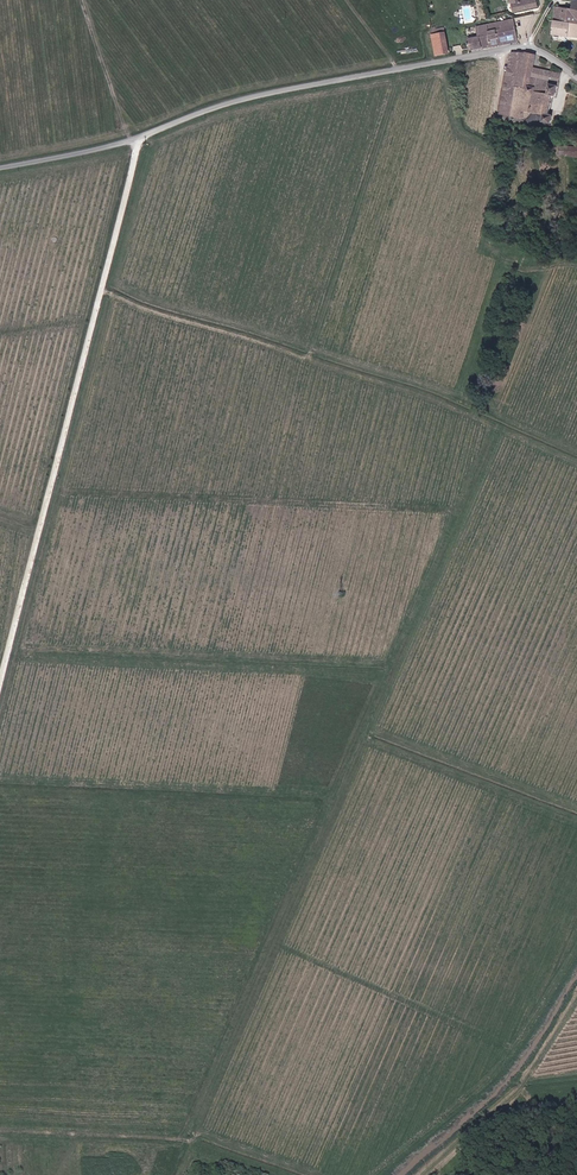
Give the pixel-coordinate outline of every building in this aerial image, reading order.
[(537,0),(512,0),(514,12),(540,8),(540,5),(546,4),(546,0),(544,0),(538,2),(537,0)] [(556,22),(576,24),(576,10),(557,8),(556,22)] [(485,47),(519,42),(515,19),(478,26),(480,36),(470,38),(472,47),(484,45),(485,47)] [(556,22),(554,37),(576,39),(576,24),(556,22)] [(433,30),(434,35),(448,32),(446,28),(441,28),(440,24),(434,25),(435,29),(433,30)] [(452,52),(448,32),(434,35),(438,55),(452,52)] [(534,54),(532,54),(528,54),(514,56),(510,76),(501,113),(520,118),(525,103),(531,105),(529,114),(543,117),(542,122),(549,124),(550,119),(548,118),(550,107),(553,97),(556,98),(561,73),(538,68),(540,57),(534,54)]
